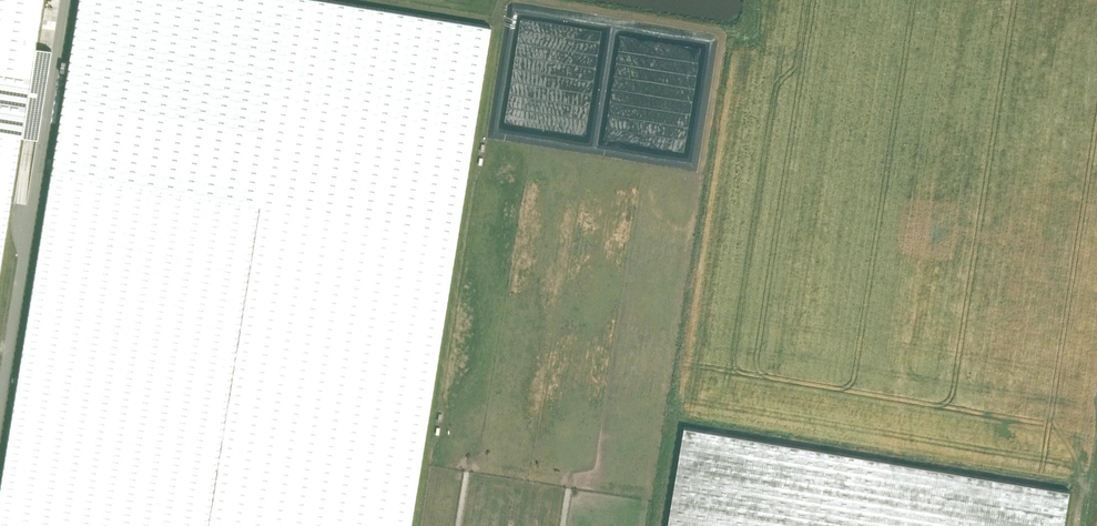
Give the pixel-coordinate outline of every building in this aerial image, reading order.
[(456,239),(490,26),(328,0),(79,0),(51,174),(0,489),(0,525),(410,525),(456,239)] [(20,135),(30,75),(42,0),(0,0),(0,267),(20,135)] [(685,426),(668,525),(1064,525),(1070,490),(685,426)]
